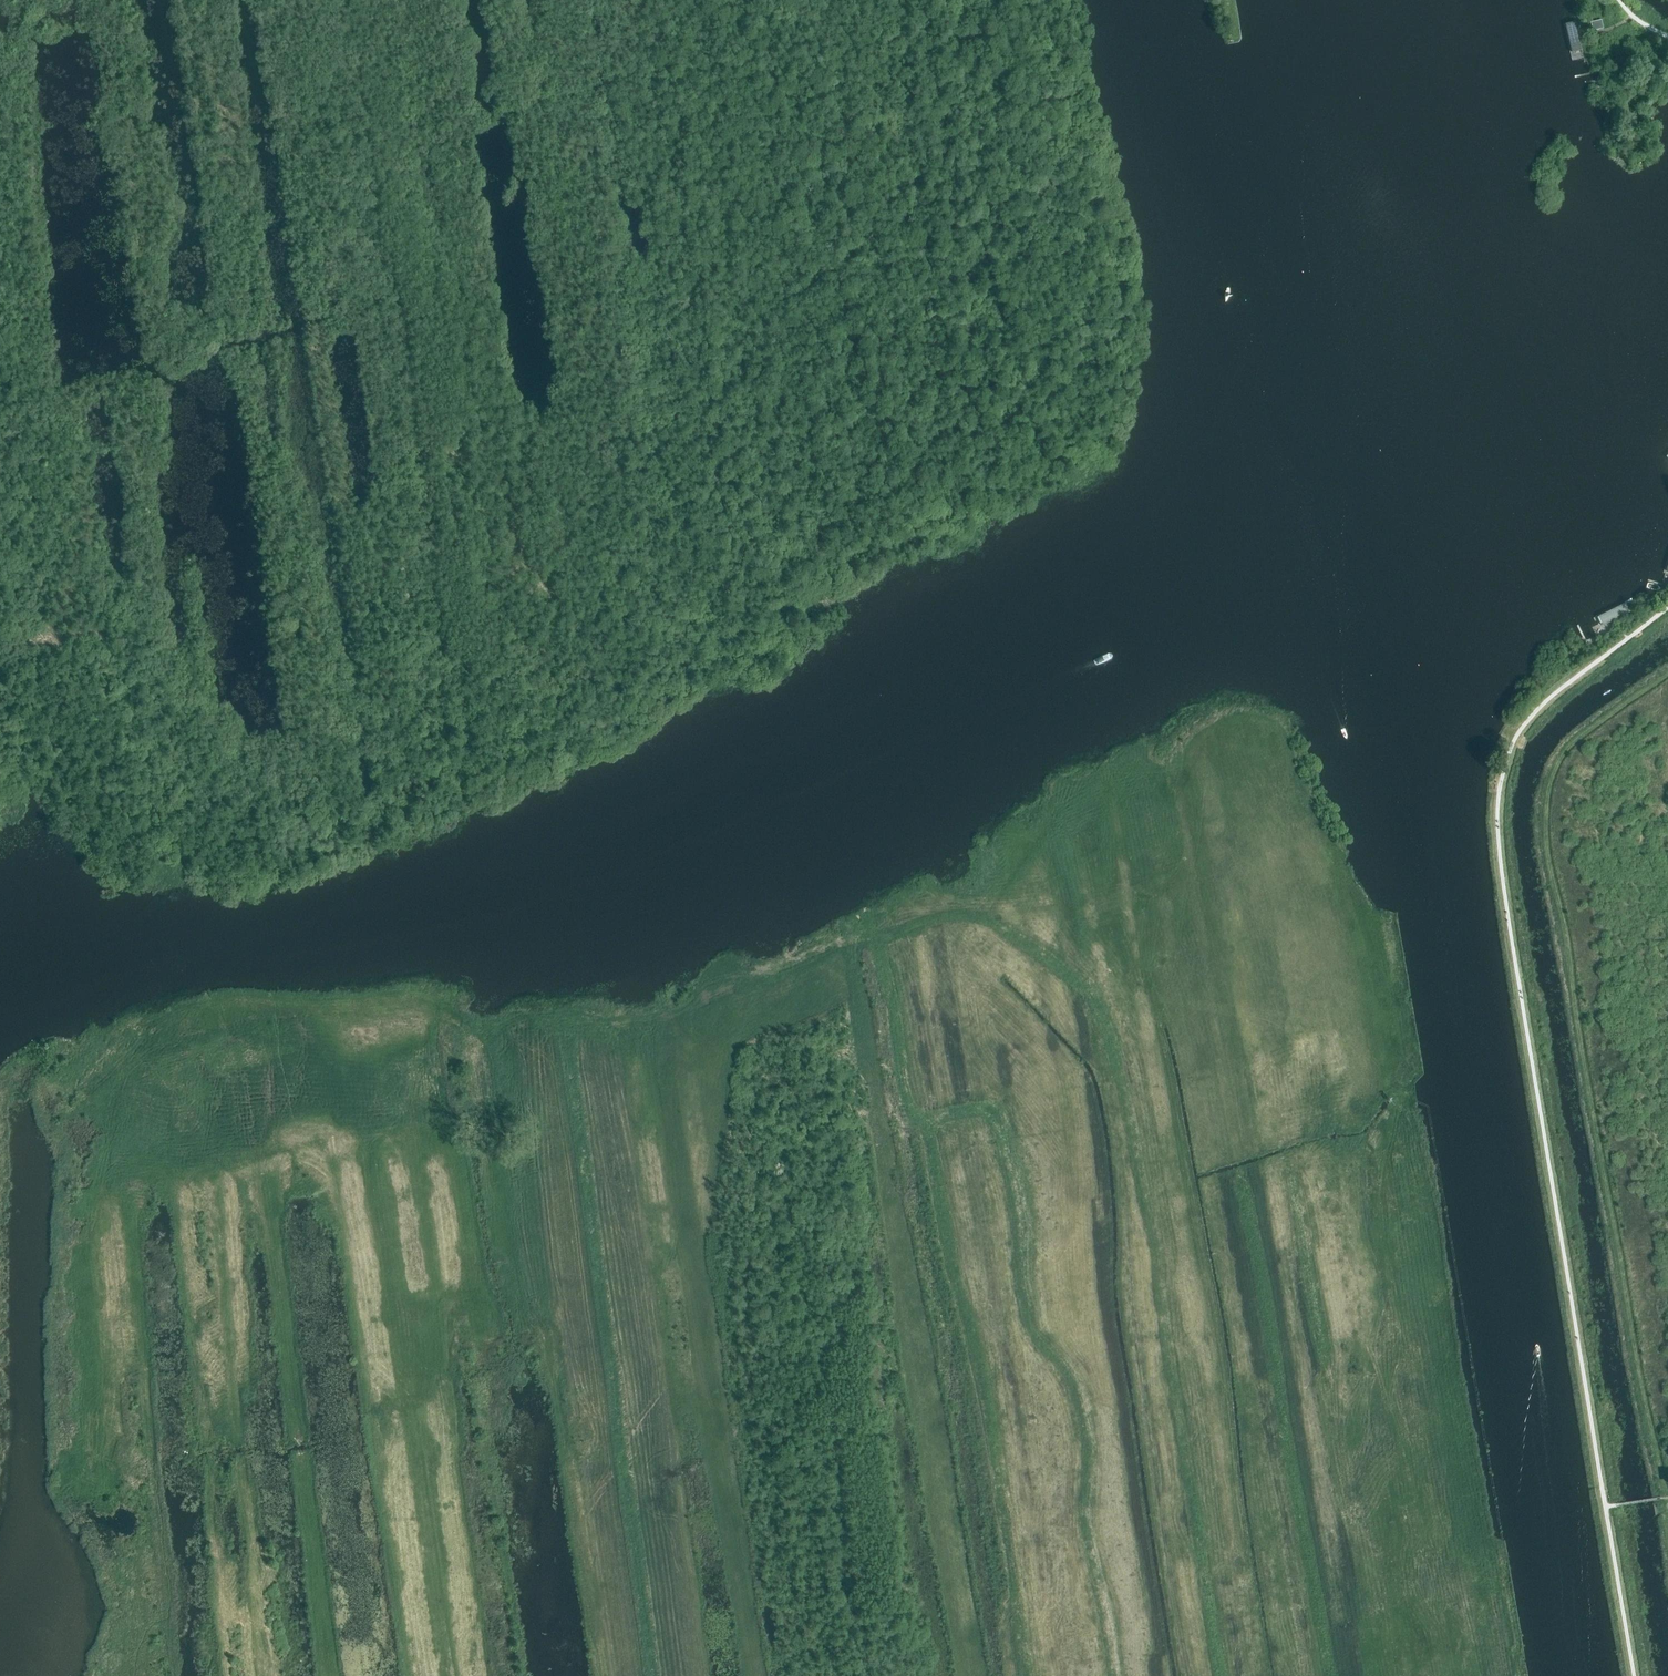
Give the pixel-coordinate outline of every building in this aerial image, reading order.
[(1573,26),(1562,29),(1568,61),(1580,58),(1573,26)]
